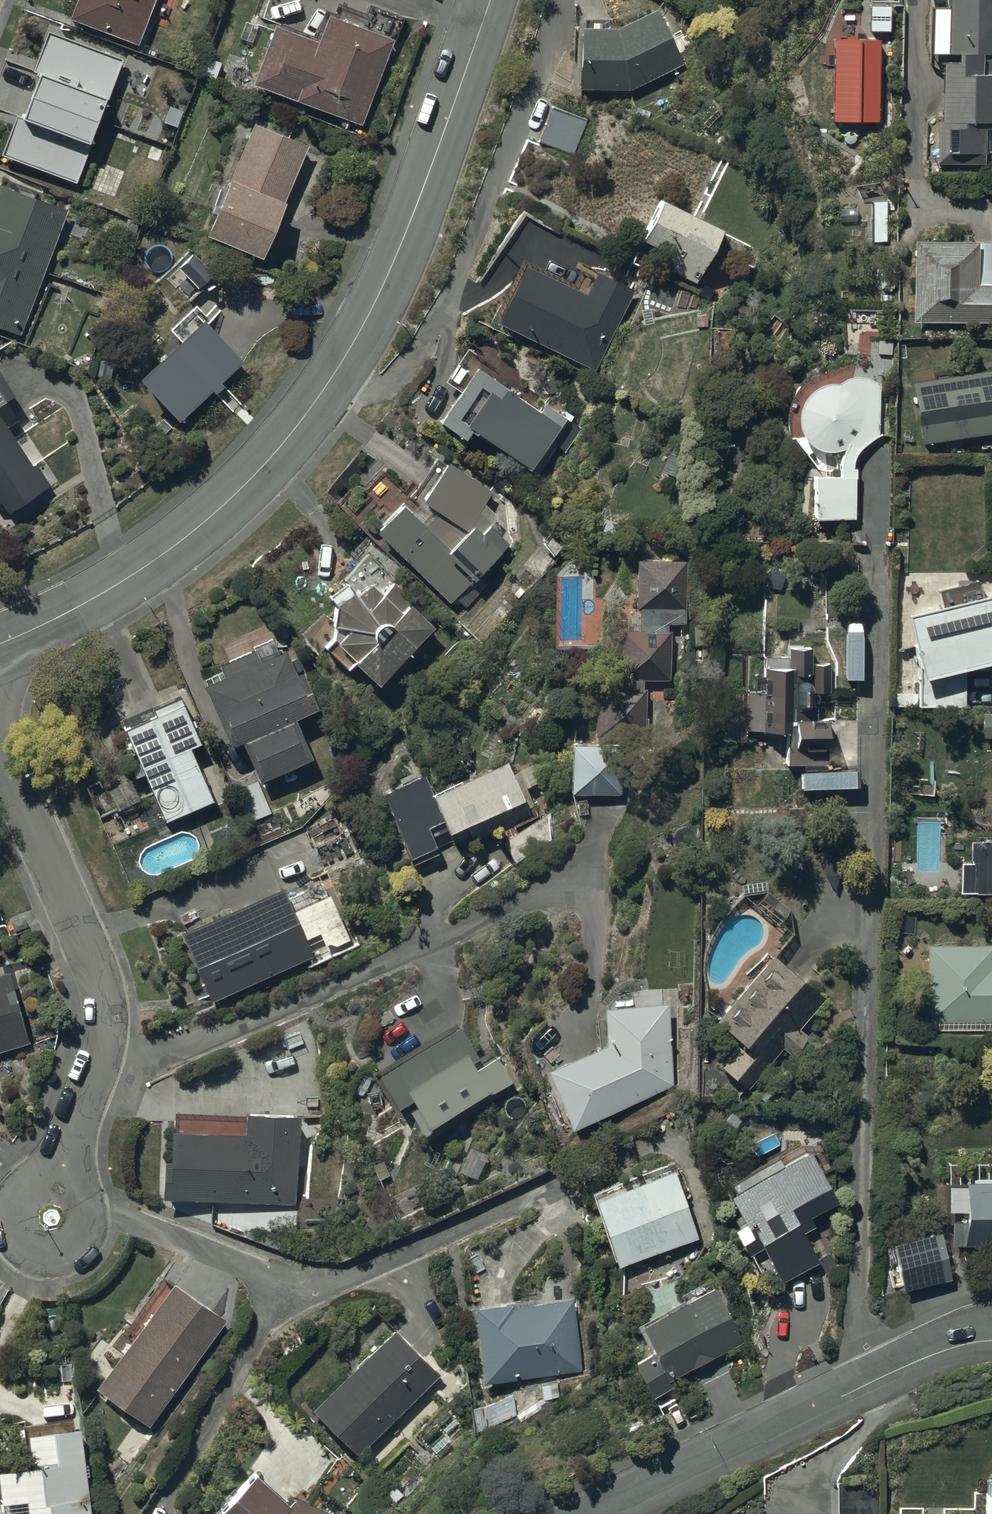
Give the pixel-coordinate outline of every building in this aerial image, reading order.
[(68,21),(136,47),(154,0),(76,0),(68,21)] [(948,56),(957,56),(957,65),(941,66),(942,124),(937,124),(937,166),(986,165),(986,154),(991,154),(991,132),(991,0),(948,0),(948,56)] [(579,31),(578,91),(629,91),(683,66),(682,62),(697,54),(688,36),(684,37),(681,30),(667,37),(655,12),(651,14),(648,9),(622,21),(581,21),(581,31),(579,31)] [(250,87),(362,127),(395,36),(323,10),(313,37),(278,24),(276,29),(271,28),(250,87)] [(47,33),(31,74),(37,76),(21,119),(14,116),(0,154),(0,156),(76,185),(91,145),(88,144),(104,101),(106,102),(122,61),(47,33)] [(589,120),(553,106),(539,142),(575,157),(589,120)] [(308,149),(252,126),(204,239),(260,263),(308,149)] [(67,211),(0,187),(0,329),(21,337),(67,211)] [(723,230),(661,200),(640,243),(670,258),(664,269),(696,285),(723,230)] [(913,243),(913,324),(991,324),(991,243),(913,243)] [(497,321),(494,326),(595,372),(631,292),(594,276),(586,293),(555,279),(554,282),(518,266),(493,320),(497,321)] [(199,323),(137,384),(177,424),(210,392),(214,396),(222,388),(219,385),(240,364),(199,323)] [(477,372),(439,425),(463,444),(470,434),(529,473),(537,475),(557,448),(565,453),(581,431),(546,406),(538,416),(477,372)] [(912,385),(923,447),(991,435),(991,372),(912,385)] [(841,451),(843,450),(845,451),(845,452),(844,453),(844,454),(843,454),(843,455),(843,456),(842,457),(842,458),(842,459),(841,459),(841,460),(841,461),(841,462),(841,463),(840,463),(840,464),(840,465),(840,466),(840,467),(840,479),(819,479),(819,477),(814,477),(814,522),(855,522),(855,481),(856,481),(856,468),(853,468),(853,467),(853,465),(854,464),(854,462),(855,461),(855,459),(856,458),(857,457),(857,455),(858,454),(859,453),(860,452),(861,450),(862,449),(863,448),(864,447),(865,446),(866,445),(867,444),(869,443),(870,442),(871,442),(872,441),(874,440),(875,440),(876,439),(878,438),(879,438),(881,437),(882,437),(884,437),(885,436),(887,436),(888,436),(890,436),(890,399),(883,399),(883,386),(879,386),(878,385),(877,384),(876,383),(875,382),(874,382),(873,381),(872,381),(871,380),(869,380),(868,379),(867,379),(866,378),(865,378),(863,378),(862,378),(861,377),(859,377),(858,377),(857,377),(856,377),(854,378),(853,378),(852,378),(851,378),(849,379),(848,379),(847,380),(846,380),(845,381),(844,381),(843,382),(841,383),(840,383),(839,384),(838,385),(823,385),(822,386),(821,386),(819,387),(818,387),(817,388),(815,388),(814,389),(813,390),(812,391),(811,391),(810,392),(808,393),(807,394),(806,395),(805,396),(804,397),(804,399),(803,400),(802,401),(801,402),(800,403),(800,405),(799,406),(798,407),(798,408),(798,410),(797,411),(797,413),(796,414),(796,415),(796,417),(796,418),(796,420),(796,421),(796,423),(796,424),(796,426),(796,428),(796,430),(797,432),(797,434),(798,435),(799,437),(800,439),(801,440),(802,442),(803,443),(804,445),(806,446),(807,447),(809,449),(810,450),(812,451),(814,451),(815,452),(817,453),(819,453),(821,454),(823,454),(825,454),(826,454),(828,454),(830,454),(832,454),(834,454),(836,453),(838,453),(839,452),(841,451)] [(8,516),(50,489),(35,465),(31,468),(5,428),(13,422),(2,404),(12,397),(0,378),(0,503),(8,516)] [(483,506),(491,494),(438,459),(409,498),(417,506),(413,510),(403,502),(373,534),(450,605),(455,599),(467,609),(488,586),(478,578),(507,546),(489,531),(499,516),(483,506)] [(432,630),(407,608),(413,602),(392,584),(397,579),(372,556),(347,585),(346,587),(344,586),(329,596),(328,603),(334,610),(332,625),(323,615),(300,636),(317,657),(323,651),(348,673),(352,668),(378,690),(405,659),(410,664),(428,645),(423,640),(432,630)] [(641,610),(686,610),(686,561),(636,561),(636,610),(641,610)] [(905,618),(921,683),(919,684),(919,708),(964,708),(964,673),(991,666),(991,596),(981,599),(978,582),(937,592),(941,610),(905,618)] [(620,681),(642,681),(669,681),(669,632),(666,632),(666,626),(686,626),(686,610),(641,610),(641,633),(621,633),(620,681)] [(747,692),(746,732),(761,732),(761,735),(785,735),(785,766),(827,767),(827,723),(815,723),(815,709),(810,709),(810,694),(829,694),(830,666),(809,666),(810,650),(787,650),(787,660),(764,660),(763,693),(747,692)] [(224,681),(203,690),(214,714),(212,715),(228,751),(240,745),(257,786),(311,762),(294,722),(317,712),(300,675),(296,676),(286,652),(260,664),(254,651),(218,667),(224,681)] [(642,681),(620,681),(620,691),(596,690),(596,692),(596,738),(645,739),(646,692),(642,692),(642,681)] [(154,719),(123,733),(165,824),(211,802),(188,752),(199,747),(177,699),(150,712),(154,719)] [(982,714),(982,739),(991,739),(991,714),(982,714)] [(618,747),(569,748),(570,797),(619,797),(618,747)] [(529,815),(506,764),(462,785),(460,782),(434,795),(425,776),(380,797),(411,868),(439,855),(432,840),(446,833),(451,846),(469,838),(471,842),(529,815)] [(543,818),(501,844),(514,866),(557,840),(543,818)] [(968,843),(968,866),(959,865),(959,894),(975,895),(975,896),(991,896),(991,843),(968,843)] [(281,891),(181,937),(212,1002),(311,957),(304,942),(319,935),(325,948),(335,948),(348,942),(328,899),(292,915),(281,891)] [(981,947),(981,943),(932,943),(932,947),(922,947),(922,969),(926,969),(926,1032),(991,1032),(991,947),(981,947)] [(772,957),(715,1025),(738,1044),(718,1067),(747,1091),(782,1050),(792,1058),(808,1039),(798,1030),(824,1001),(772,957)] [(0,976),(0,1053),(28,1045),(7,974),(0,976)] [(545,1075),(571,1132),(672,1088),(667,1006),(601,1010),(603,1049),(545,1075)] [(455,1026),(370,1076),(376,1085),(379,1083),(397,1113),(393,1115),(398,1122),(408,1116),(425,1143),(512,1089),(491,1053),(483,1058),(471,1037),(464,1042),(455,1026)] [(294,1205),(296,1118),(243,1116),(242,1125),(173,1122),(173,1135),(169,1135),(168,1163),(159,1163),(157,1206),(185,1207),(186,1202),(294,1205)] [(742,1227),(732,1233),(746,1259),(771,1245),(791,1282),(821,1265),(804,1235),(814,1230),(810,1221),(836,1206),(827,1190),(829,1189),(813,1160),(810,1161),(808,1156),(727,1201),(742,1227)] [(617,1270),(698,1239),(673,1174),(592,1205),(617,1270)] [(963,1185),(964,1246),(991,1246),(991,1185),(963,1185)] [(944,1245),(898,1257),(908,1298),(954,1286),(944,1245)] [(148,1429),(225,1323),(161,1280),(120,1336),(130,1343),(95,1390),(148,1429)] [(670,1383),(741,1343),(711,1291),(638,1333),(651,1356),(633,1366),(652,1400),(673,1389),(670,1383)] [(483,1385),(581,1370),(570,1301),(510,1311),(509,1307),(471,1313),(483,1385)] [(357,1459),(438,1375),(393,1332),(312,1416),(357,1459)] [(77,1431),(26,1439),(31,1471),(0,1476),(0,1506),(1,1513),(90,1513),(77,1431)] [(296,1498),(289,1506),(254,1475),(219,1513),(329,1513),(296,1498)]
